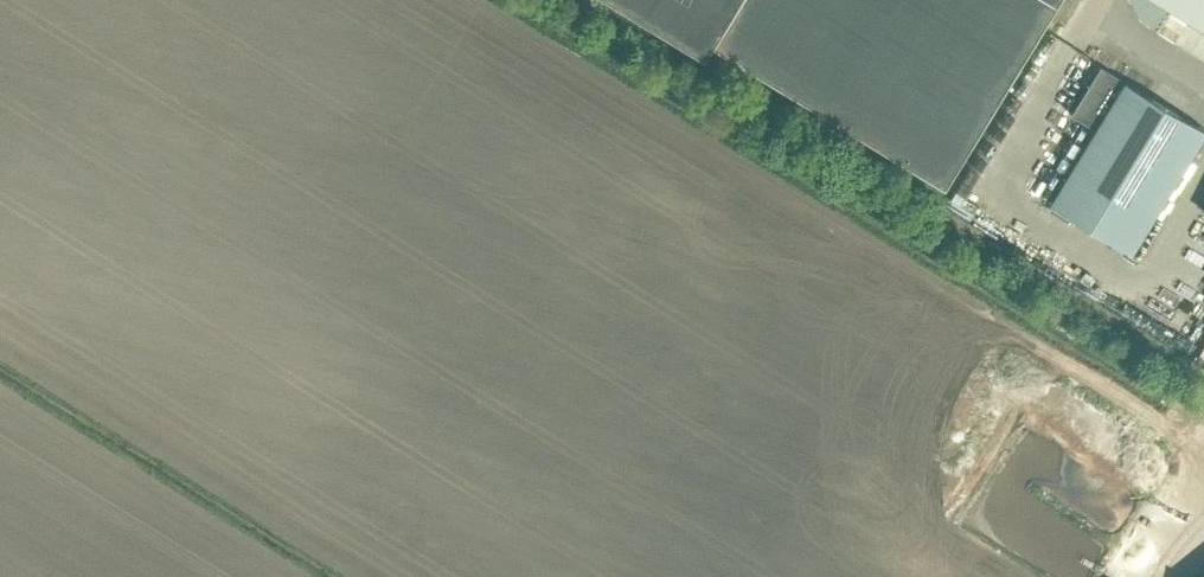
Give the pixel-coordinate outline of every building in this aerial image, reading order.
[(1053,0),(606,0),(699,57),(707,44),(939,185),(1053,0)] [(1203,27),(1203,0),(1159,0),(1203,27)] [(1203,138),(1203,129),(1127,82),(1101,65),(1071,114),(1098,130),(1053,203),(1134,253),(1203,138)]
